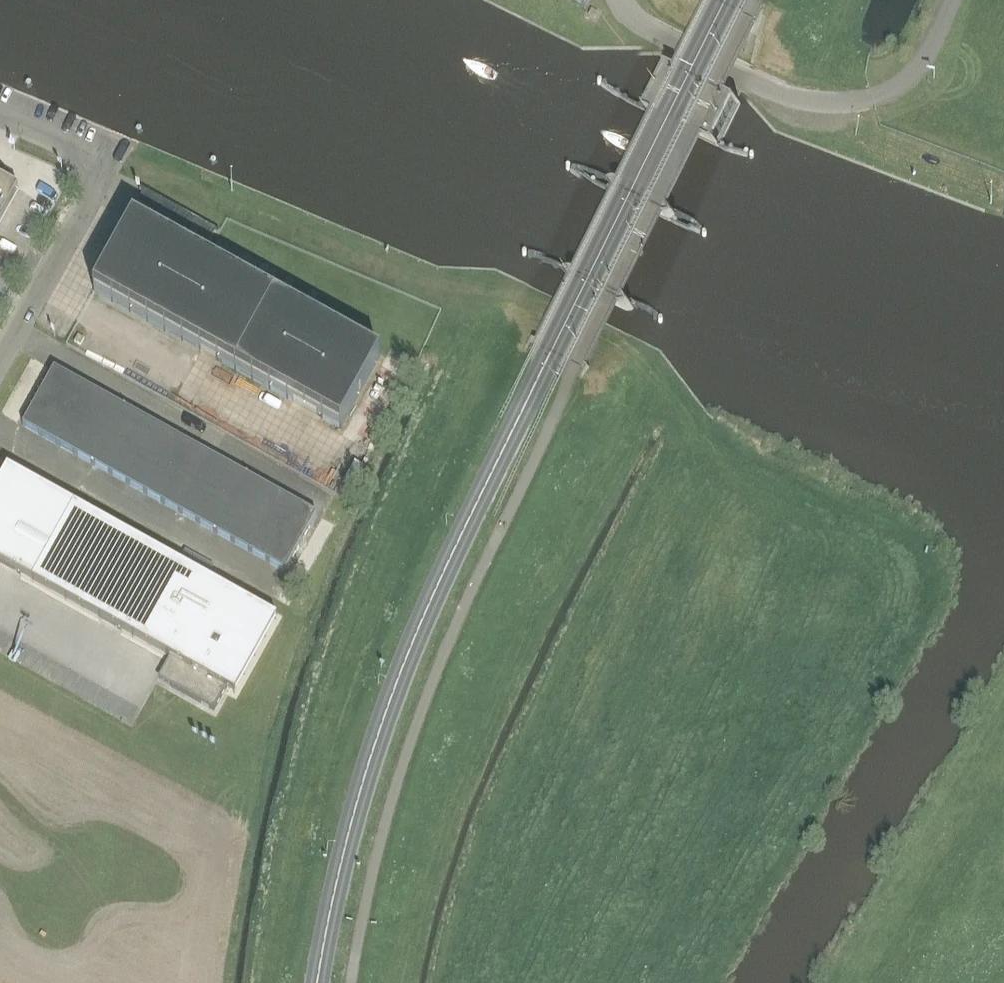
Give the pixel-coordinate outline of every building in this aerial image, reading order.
[(0,179),(0,220),(18,189),(0,179)] [(604,185),(607,189),(658,214),(661,215),(664,215),(666,213),(667,209),(666,206),(663,205),(613,179),(611,179),(608,179),(606,180),(604,181),(604,183),(604,185)] [(132,222),(93,292),(235,370),(339,428),(379,357),(201,258),(215,234),(218,236),(219,233),(140,189),(139,192),(142,194),(128,220),(132,222)] [(317,515),(239,472),(54,369),(22,426),(285,572),(317,515)] [(349,434),(374,434),(374,426),(349,426),(349,434)] [(268,613),(270,608),(227,584),(225,588),(7,467),(0,480),(0,563),(182,665),(171,686),(214,710),(225,689),(234,694),(277,618),(268,613)] [(538,982),(551,982),(555,973),(544,968),(538,982)]
